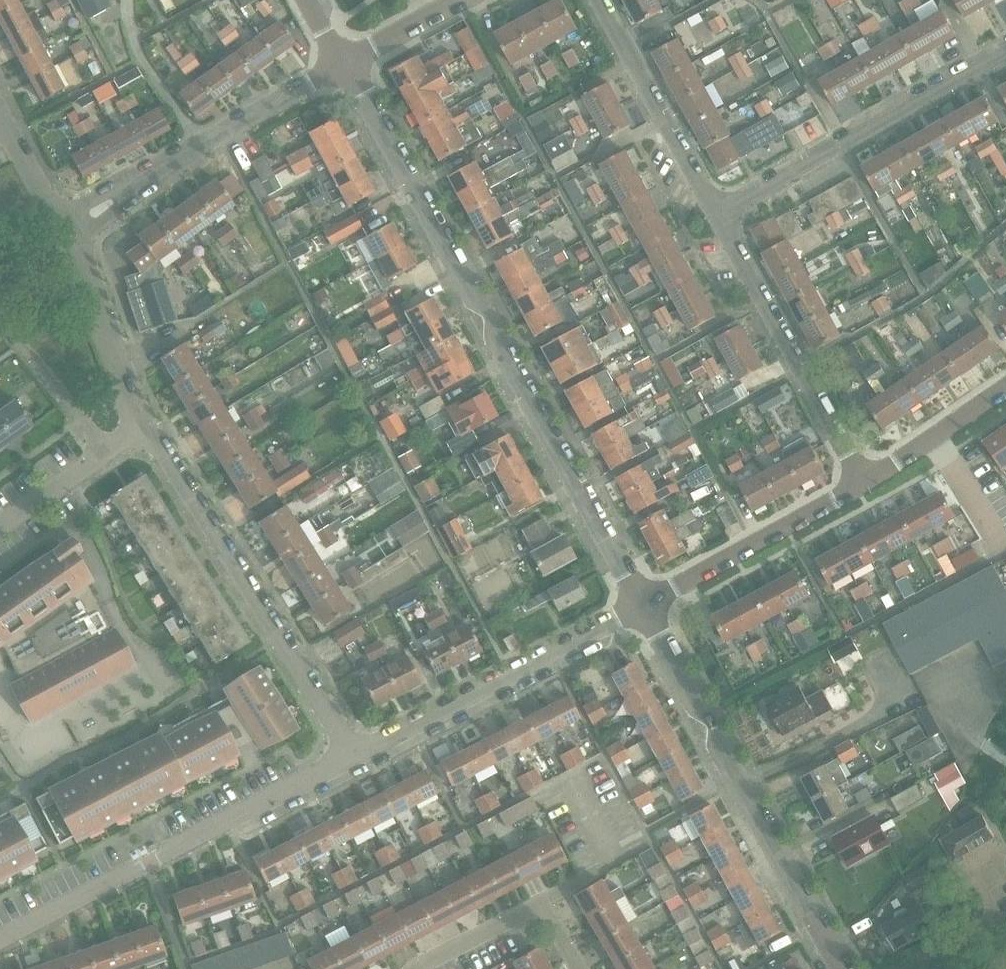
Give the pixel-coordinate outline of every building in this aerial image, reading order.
[(18,3),(16,0),(0,0),(0,13),(18,3)] [(62,8),(71,3),(69,0),(54,0),(46,5),(51,13),(62,8)] [(88,19),(108,8),(104,0),(78,0),(88,19)] [(272,11),(264,0),(262,0),(256,5),(264,16),(272,11)] [(556,41),(579,29),(563,0),(559,0),(539,11),(556,41)] [(656,0),(624,0),(637,25),(662,11),(656,0)] [(914,58),(935,47),(921,22),(921,23),(914,10),(908,0),(904,0),(899,3),(913,27),(901,34),(914,58)] [(914,10),(923,5),(920,0),(908,0),(914,10)] [(985,5),(982,0),(955,0),(964,17),(985,5)] [(39,19),(34,10),(24,15),(18,3),(0,13),(0,24),(7,36),(39,19)] [(62,8),(51,13),(55,22),(67,15),(62,8)] [(753,8),(742,14),(748,25),(759,19),(753,8)] [(921,22),(935,47),(956,35),(942,10),(921,22)] [(518,22),(535,53),(556,41),(539,11),(518,22)] [(728,27),(721,15),(709,23),(715,34),(728,27)] [(867,20),(874,33),(882,28),(875,15),(867,20)] [(233,42),(240,37),(226,18),(220,23),(223,28),(233,42)] [(18,57),(41,45),(34,33),(44,28),(39,19),(7,36),(18,57)] [(874,33),(867,20),(858,25),(865,38),(874,33)] [(259,36),(274,57),(295,42),(279,21),(259,36)] [(535,53),(518,22),(496,34),(513,65),(535,53)] [(226,47),(233,42),(223,28),(222,29),(216,34),(226,47)] [(469,28),(456,35),(466,54),(468,53),(479,47),(469,28)] [(865,38),(853,45),(860,57),(874,81),(894,70),(880,46),(873,33),(865,38)] [(880,46),(894,70),(914,58),(901,34),(880,46)] [(239,50),(254,71),(274,57),(259,36),(239,50)] [(772,36),(764,41),(768,48),(776,44),(772,36)] [(653,52),(666,76),(691,63),(678,39),(653,52)] [(826,44),(832,56),(841,51),(835,40),(826,44)] [(73,55),(84,49),(80,41),(69,47),(73,55)] [(761,41),(751,46),(756,56),(766,50),(761,41)] [(185,75),(193,70),(183,57),(172,43),(165,48),(185,75)] [(832,56),(826,44),(818,48),(824,60),(832,56)] [(29,78),(52,66),(41,45),(18,57),(29,78)] [(84,49),(73,55),(78,64),(97,54),(92,45),(84,49)] [(468,53),(466,54),(476,72),(478,71),(488,65),(490,65),(479,47),(468,53)] [(572,48),(562,54),(570,68),(581,62),(572,48)] [(721,48),(701,58),(705,65),(725,54),(721,48)] [(219,65),(234,86),(254,71),(239,50),(219,65)] [(403,90),(447,66),(447,64),(456,59),(451,50),(425,65),(420,56),(392,72),(403,90)] [(741,51),(728,58),(735,70),(747,63),(741,51)] [(190,52),(183,57),(193,70),(200,64),(190,52)] [(783,56),(767,64),(773,76),(789,68),(783,56)] [(840,69),(854,93),(874,81),(860,57),(840,69)] [(540,66),(549,80),(560,74),(551,59),(540,66)] [(704,87),(691,63),(666,76),(679,100),(704,87)] [(754,75),(747,63),(735,70),(741,81),(754,75)] [(199,79),(214,100),(234,86),(219,65),(199,79)] [(476,72),(472,75),(477,84),(494,74),(490,65),(478,71),(476,72)] [(52,66),(29,78),(41,100),(63,88),(52,66)] [(412,108),(454,85),(454,84),(456,82),(447,66),(403,90),(412,108)] [(854,93),(840,69),(819,80),(833,105),(854,93)] [(529,71),(519,77),(527,91),(537,85),(529,71)] [(775,82),(782,96),(800,86),(793,72),(775,82)] [(214,100),(199,79),(178,94),(194,115),(214,100)] [(596,117),(620,104),(609,83),(584,96),(596,117)] [(422,125),(450,110),(444,99),(458,92),(454,85),(412,108),(422,125)] [(717,111),(704,87),(679,100),(692,124),(717,111)] [(796,98),(802,108),(813,102),(807,91),(796,98)] [(133,93),(124,98),(130,109),(139,104),(133,93)] [(87,94),(76,100),(81,108),(92,102),(87,94)] [(964,109),(978,133),(999,121),(985,97),(964,109)] [(121,114),(130,109),(124,98),(115,103),(121,114)] [(431,142),(473,120),(472,118),(480,114),(481,115),(494,108),(488,98),(466,109),(468,112),(455,119),(450,110),(422,125),(431,142)] [(754,106),(761,118),(775,110),(767,98),(754,106)] [(508,100),(494,108),(505,128),(507,127),(520,120),(516,113),(515,113),(508,101),(508,100)] [(620,104),(596,117),(607,138),(632,125),(620,104)] [(147,141),(169,129),(158,109),(136,121),(147,141)] [(978,133),(964,109),(944,120),(958,144),(978,133)] [(705,149),(706,148),(729,136),(730,135),(717,111),(692,124),(701,141),(705,149)] [(75,112),(67,116),(73,126),(81,121),(75,112)] [(719,171),(772,141),(787,133),(776,113),(730,139),(729,136),(706,148),(719,171)] [(574,129),(586,122),(581,114),(569,121),(574,129)] [(81,121),(87,132),(96,127),(90,117),(81,121)] [(290,168),(345,138),(335,119),(309,134),(314,143),(285,159),(290,168)] [(545,119),(532,126),(540,141),(554,134),(545,119)] [(473,120),(431,142),(441,160),(482,138),(473,120)] [(520,120),(507,127),(513,137),(526,130),(520,120)] [(958,144),(944,120),(924,131),(938,156),(958,144)] [(73,126),(72,126),(78,137),(87,132),(81,121),(73,126)] [(125,153),(147,141),(136,121),(114,133),(125,153)] [(586,122),(574,129),(578,137),(590,130),(586,122)] [(938,156),(924,131),(904,143),(918,167),(938,156)] [(103,165),(125,153),(114,133),(92,145),(103,165)] [(565,134),(544,145),(558,171),(579,159),(565,134)] [(290,168),(295,177),(313,167),(318,176),(355,156),(345,138),(290,168)] [(985,141),(983,142),(990,154),(998,149),(993,141),(991,138),(985,141)] [(983,142),(975,147),(982,158),(990,154),(983,142)] [(918,167),(904,143),(884,154),(897,179),(918,167)] [(103,165),(92,145),(70,157),(81,177),(103,165)] [(998,149),(990,154),(993,160),(1001,155),(998,150),(998,149)] [(477,161),(449,176),(460,195),(524,160),(523,160),(527,157),(523,150),(510,157),(482,172),(477,161)] [(612,187),(636,173),(624,152),(600,165),(612,187)] [(863,166),(876,190),(880,197),(891,190),(904,210),(911,206),(912,208),(914,207),(902,187),(901,188),(896,179),(897,179),(884,154),(863,166)] [(264,156),(251,163),(262,183),(275,176),(264,156)] [(312,202),(364,174),(355,156),(318,176),(323,185),(307,194),(312,202)] [(524,160),(460,195),(469,213),(497,198),(496,197),(491,188),(528,168),(524,160)] [(942,165),(949,177),(957,173),(950,161),(942,165)] [(949,177),(942,165),(934,170),(944,188),(952,183),(949,177)] [(623,207),(647,194),(636,173),(612,187),(623,207)] [(364,174),(312,202),(315,209),(326,203),(327,206),(343,197),(348,207),(374,192),(364,174)] [(853,203),(864,198),(864,197),(853,177),(842,183),(853,203)] [(250,184),(260,202),(269,197),(259,179),(250,184)] [(217,181),(197,196),(215,221),(235,206),(217,181)] [(598,182),(586,189),(591,197),(603,190),(598,182)] [(831,189),(842,209),(853,203),(842,183),(831,189)] [(902,187),(914,207),(921,203),(909,184),(902,187)] [(561,194),(557,188),(537,199),(479,231),(489,249),(517,234),(511,224),(520,219),(521,221),(543,209),(540,205),(561,194)] [(820,195),(831,215),(842,209),(831,189),(820,195)] [(533,191),(521,197),(516,200),(510,190),(496,197),(497,198),(469,213),(479,231),(537,199),(533,191)] [(603,190),(591,197),(595,205),(608,198),(603,190)] [(635,228),(659,214),(647,194),(623,207),(635,228)] [(820,222),(825,219),(831,215),(820,195),(809,201),(815,212),(820,222)] [(215,221),(197,196),(178,210),(179,212),(196,235),(215,221)] [(871,209),(864,198),(853,203),(842,209),(831,215),(825,219),(832,230),(845,223),(844,223),(871,209)] [(268,218),(280,212),(274,199),(262,205),(268,218)] [(904,210),(902,211),(908,221),(916,216),(912,208),(911,206),(904,210)] [(196,235),(179,212),(178,210),(158,224),(176,249),(196,235)] [(764,252),(787,240),(803,231),(791,211),(774,220),(773,219),(752,230),(764,252)] [(820,222),(815,212),(807,216),(813,226),(820,222)] [(646,248),(670,235),(659,214),(635,228),(646,248)] [(330,246),(362,228),(355,215),(323,233),(330,246)] [(284,218),(271,225),(276,233),(289,226),(284,218)] [(229,222),(222,228),(231,240),(238,235),(229,222)] [(158,224),(139,238),(143,243),(156,261),(157,263),(157,262),(176,249),(158,224)] [(391,224),(356,243),(368,264),(403,245),(391,224)] [(609,230),(602,234),(607,242),(613,238),(625,232),(621,224),(609,230)] [(231,240),(222,228),(214,233),(223,246),(231,240)] [(625,232),(613,238),(618,247),(629,240),(625,232)] [(636,280),(648,274),(657,269),(681,255),(670,235),(646,248),(650,256),(638,262),(639,263),(630,267),(636,280)] [(507,282),(564,251),(564,250),(566,249),(561,239),(542,250),(535,237),(520,245),(523,249),(497,263),(507,282)] [(787,240),(764,252),(763,253),(776,278),(800,265),(787,240)] [(304,241),(287,250),(292,260),(309,251),(304,241)] [(139,273),(125,277),(129,292),(126,293),(138,334),(154,329),(177,322),(165,281),(163,282),(157,262),(157,263),(156,261),(143,243),(126,255),(139,273)] [(403,245),(368,264),(382,291),(391,286),(388,281),(415,266),(403,245)] [(870,246),(859,252),(864,261),(875,254),(870,246)] [(585,248),(576,252),(581,262),(590,257),(585,248)] [(857,249),(846,256),(852,267),(864,261),(859,252),(857,249)] [(191,251),(183,256),(191,269),(199,263),(191,251)] [(517,300),(545,285),(539,275),(552,268),(558,265),(558,264),(568,258),(564,251),(507,282),(517,300)] [(668,289),(693,276),(681,255),(657,269),(668,289)] [(191,269),(183,256),(175,262),(183,274),(191,269)] [(864,261),(852,267),(858,278),(870,272),(864,261)] [(1005,287),(1005,268),(1003,264),(995,271),(1001,279),(1005,287)] [(790,302),(813,288),(800,265),(776,278),(790,302)] [(238,273),(228,279),(235,289),(245,283),(238,273)] [(648,274),(636,280),(640,287),(652,281),(648,274)] [(680,309),(704,296),(693,276),(668,289),(680,309)] [(573,292),(584,286),(579,278),(568,284),(573,292)] [(1001,279),(993,285),(1001,296),(1005,292),(1005,287),(1001,279)] [(527,318),(567,296),(563,287),(550,294),(545,285),(517,300),(527,318)] [(584,286),(573,292),(577,301),(588,294),(584,286)] [(849,300),(838,305),(842,313),(847,311),(859,305),(877,296),(875,291),(873,287),(859,294),(849,300)] [(323,288),(310,295),(316,306),(328,299),(323,288)] [(611,288),(602,294),(610,307),(619,302),(611,288)] [(802,325),(826,312),(813,288),(790,302),(802,325)] [(381,293),(363,303),(370,317),(390,307),(381,293)] [(207,295),(197,301),(203,312),(214,305),(207,295)] [(871,302),(878,315),(891,307),(884,295),(871,302)] [(567,296),(527,318),(537,336),(564,321),(559,311),(572,304),(567,296)] [(704,296),(680,309),(691,330),(715,317),(704,296)] [(405,313),(411,323),(386,337),(390,345),(390,346),(442,317),(432,298),(405,313)] [(632,324),(619,302),(610,307),(607,309),(614,321),(605,326),(611,336),(623,329),(631,324),(632,324)] [(666,305),(654,312),(658,320),(670,313),(666,305)] [(390,307),(370,317),(372,320),(361,326),(365,333),(376,328),(377,329),(396,319),(390,307)] [(948,316),(955,326),(963,320),(955,310),(948,316)] [(997,316),(1005,330),(1005,310),(997,316)] [(826,312),(802,325),(816,349),(840,336),(826,312)] [(670,313),(658,320),(663,328),(675,321),(670,313)] [(955,326),(948,316),(940,321),(948,331),(955,326)] [(453,336),(442,317),(390,346),(390,345),(377,352),(381,360),(420,340),(425,351),(426,351),(453,336)] [(219,320),(210,326),(216,335),(217,335),(226,330),(219,320)] [(654,323),(642,329),(647,338),(658,332),(654,323)] [(631,324),(623,329),(627,336),(635,332),(631,324)] [(553,365),(592,343),(582,325),(542,347),(553,365)] [(728,359),(753,346),(741,325),(716,338),(728,359)] [(964,339),(979,362),(999,348),(984,325),(964,339)] [(210,326),(198,333),(204,342),(216,335),(210,326)] [(901,331),(894,336),(902,347),(902,346),(908,342),(901,331)] [(344,334),(334,340),(337,345),(347,340),(344,334)] [(607,335),(595,342),(599,348),(611,342),(607,335)] [(411,382),(463,354),(453,336),(426,351),(425,351),(416,356),(422,367),(407,375),(411,382)] [(908,342),(917,352),(924,347),(917,336),(908,342)] [(944,352),(960,375),(979,362),(964,339),(944,352)] [(668,340),(653,348),(657,356),(672,348),(668,340)] [(853,342),(843,348),(856,371),(866,365),(853,342)] [(917,352),(908,342),(902,346),(902,347),(909,357),(917,352)] [(592,343),(553,365),(563,383),(602,362),(592,343)] [(175,383),(198,368),(183,344),(160,359),(175,383)] [(753,346),(728,359),(740,380),(764,367),(753,346)] [(706,371),(718,365),(709,347),(697,353),(701,361),(694,365),(699,375),(706,371)] [(328,348),(313,356),(321,370),(336,362),(328,348)] [(925,365),(940,388),(960,375),(944,352),(925,365)] [(463,354),(411,382),(424,406),(439,398),(436,394),(446,388),(473,373),(463,354)] [(636,367),(627,372),(631,379),(654,366),(648,357),(636,363),(634,364),(636,367)] [(870,368),(877,379),(885,374),(878,363),(870,368)] [(718,365),(706,371),(711,378),(722,373),(718,365)] [(905,379),(921,401),(940,388),(925,365),(905,379)] [(221,383),(234,375),(229,366),(215,375),(221,383)] [(631,379),(620,385),(624,393),(634,387),(636,391),(652,383),(657,393),(666,389),(654,366),(631,379)] [(198,368),(175,383),(172,385),(186,406),(212,390),(198,368)] [(869,385),(877,379),(870,368),(862,374),(869,385)] [(577,409),(617,387),(607,369),(567,391),(577,409)] [(678,370),(668,376),(674,388),(685,382),(678,370)] [(627,372),(616,378),(620,385),(631,379),(627,372)] [(234,375),(221,383),(226,392),(239,383),(234,375)] [(886,391),(902,414),(921,401),(905,379),(886,391)] [(368,382),(358,387),(364,397),(373,392),(368,382)] [(617,387),(577,409),(587,428),(626,406),(616,388),(617,388),(617,387)] [(740,400),(733,388),(710,400),(717,412),(740,400)] [(666,389),(653,396),(659,406),(671,399),(666,389)] [(199,427),(225,410),(212,390),(186,406),(199,427)] [(902,414),(886,391),(867,405),(882,428),(902,414)] [(472,431),(497,417),(484,394),(460,407),(457,403),(445,409),(446,410),(439,414),(445,426),(449,423),(457,439),(447,445),(454,458),(477,440),(472,431)] [(766,394),(754,400),(761,412),(773,406),(766,394)] [(32,426),(15,402),(0,412),(0,423),(12,440),(32,426)] [(247,423),(260,415),(255,406),(242,415),(247,423)] [(212,447),(237,431),(225,410),(199,427),(212,447)] [(267,410),(260,415),(265,421),(271,417),(267,410)] [(603,452),(629,438),(623,427),(639,418),(636,411),(594,434),(603,452)] [(395,413),(378,422),(389,442),(406,432),(395,413)] [(260,415),(247,423),(252,432),(266,423),(265,421),(260,415)] [(417,415),(409,420),(414,427),(422,422),(417,415)] [(662,429),(670,444),(689,433),(682,419),(662,429)] [(12,440),(0,423),(0,449),(12,440)] [(982,441),(1002,470),(1003,469),(1005,474),(1005,428),(1004,426),(982,441)] [(224,468),(250,451),(237,431),(212,447),(224,468)] [(689,433),(670,444),(669,444),(675,454),(696,443),(691,432),(689,433)] [(769,453),(781,447),(774,433),(762,440),(769,453)] [(511,439),(509,438),(508,436),(482,450),(465,459),(476,480),(480,478),(480,479),(520,457),(513,445),(513,443),(511,439)] [(826,471),(812,447),(806,436),(782,449),(801,485),(826,471)] [(629,438),(603,452),(613,469),(655,446),(651,440),(635,449),(629,438)] [(272,465),(287,456),(281,448),(267,457),(272,465)] [(287,456),(272,465),(278,473),(291,465),(290,463),(302,456),(297,449),(287,456)] [(801,485),(782,449),(781,450),(788,461),(765,473),(778,497),(801,485)] [(411,450),(397,457),(406,474),(420,466),(411,450)] [(237,488),(263,471),(250,451),(224,468),(237,488)] [(725,459),(732,473),(744,466),(737,453),(725,459)] [(627,496),(653,481),(647,471),(663,462),(660,455),(618,478),(627,496)] [(498,496),(531,477),(520,457),(480,479),(484,486),(491,482),(498,496)] [(684,457),(673,463),(676,469),(687,463),(684,457)] [(263,471),(237,488),(250,509),(276,492),(279,496),(296,485),(294,482),(299,478),(302,482),(310,476),(302,464),(271,484),(263,471)] [(686,476),(693,488),(714,476),(708,464),(686,476)] [(392,469),(375,480),(388,501),(405,490),(392,469)] [(778,497),(765,473),(740,487),(753,511),(778,497)] [(431,477),(413,487),(422,503),(440,494),(431,477)] [(509,517),(542,499),(531,477),(498,496),(505,508),(509,517)] [(214,664),(243,646),(138,479),(109,497),(214,664)] [(653,481),(627,496),(637,513),(679,490),(675,483),(659,492),(653,481)] [(318,497),(312,487),(300,495),(305,504),(318,497)] [(921,504),(934,529),(956,517),(942,493),(921,504)] [(737,523),(726,504),(715,510),(725,529),(737,523)] [(934,529),(921,504),(901,515),(914,539),(934,529)] [(427,512),(436,529),(450,522),(440,505),(427,512)] [(259,523),(272,544),(298,527),(285,506),(259,523)] [(417,510),(401,520),(414,542),(429,533),(417,510)] [(650,544),(675,531),(675,530),(685,525),(696,519),(696,518),(691,510),(670,521),(664,510),(639,523),(650,544)] [(914,539),(901,515),(880,526),(894,551),(914,539)] [(705,527),(700,517),(696,518),(696,519),(685,525),(691,535),(705,527)] [(450,522),(436,529),(453,559),(472,548),(455,518),(450,522)] [(320,541),(333,532),(342,526),(338,519),(329,525),(328,524),(315,533),(320,541)] [(542,577),(575,559),(562,536),(555,540),(544,520),(523,532),(534,552),(530,554),(542,577)] [(894,551),(880,526),(860,537),(873,562),(894,551)] [(311,548),(298,527),(272,544),(285,564),(311,548)] [(675,531),(650,544),(662,565),(687,552),(675,531)] [(333,532),(320,541),(325,549),(339,540),(333,532)] [(947,553),(956,549),(949,536),(940,540),(947,553)] [(873,562),(860,537),(839,549),(852,573),(873,562)] [(940,541),(932,545),(939,558),(947,553),(940,541)] [(29,722),(134,664),(133,663),(132,664),(113,630),(115,629),(114,628),(109,631),(82,589),(89,585),(88,583),(87,584),(69,560),(75,556),(65,544),(0,594),(0,652),(8,646),(30,674),(9,686),(9,687),(11,686),(30,720),(28,721),(29,722)] [(324,568),(311,548),(285,564),(298,585),(324,568)] [(973,548),(951,559),(956,570),(979,558),(973,548)] [(852,573),(839,549),(818,560),(831,585),(852,573)] [(360,561),(341,573),(346,582),(359,574),(366,570),(369,567),(364,558),(360,561)] [(907,575),(915,571),(908,558),(900,563),(907,575)] [(898,580),(907,575),(900,563),(891,568),(898,580)] [(994,667),(1005,661),(1005,588),(994,566),(885,623),(894,639),(911,673),(978,638),(994,667)] [(337,589),(324,568),(298,585),(310,605),(337,589)] [(142,571),(134,576),(140,585),(148,581),(142,571)] [(776,583),(789,607),(810,596),(797,572),(776,583)] [(359,574),(346,582),(351,590),(364,581),(359,574)] [(573,576),(547,590),(522,603),(527,611),(551,599),(557,611),(584,597),(573,576)] [(858,585),(865,598),(874,594),(866,581),(858,585)] [(789,607),(776,583),(755,595),(769,619),(789,607)] [(849,590),(856,603),(865,598),(858,585),(849,590)] [(350,609),(337,589),(310,605),(324,626),(350,609)] [(158,594),(151,599),(156,608),(163,603),(158,594)] [(400,594),(387,600),(393,613),(406,606),(400,594)] [(769,619),(755,595),(735,606),(748,630),(769,619)] [(875,615),(865,598),(856,603),(866,619),(875,615)] [(729,647),(726,642),(748,630),(735,606),(713,618),(719,628),(709,634),(719,653),(729,647)] [(431,612),(438,626),(447,621),(440,607),(431,612)] [(438,626),(431,612),(422,617),(430,631),(438,626)] [(810,627),(803,615),(795,620),(802,631),(810,627)] [(363,634),(355,620),(333,632),(342,646),(363,634)] [(794,636),(802,631),(795,620),(787,624),(794,636)] [(444,637),(459,665),(462,663),(461,662),(481,651),(467,624),(444,637)] [(512,635),(502,640),(509,652),(510,652),(519,647),(512,635)] [(459,665),(444,637),(420,649),(434,676),(455,665),(455,666),(459,665)] [(762,637),(754,642),(762,658),(764,657),(763,654),(769,651),(762,637)] [(851,637),(837,644),(844,657),(858,650),(851,637)] [(372,643),(379,657),(387,653),(380,639),(372,643)] [(754,663),(762,658),(754,642),(745,646),(754,663)] [(379,657),(372,643),(363,648),(370,662),(379,657)] [(384,668),(398,696),(402,694),(401,693),(420,683),(406,656),(384,668)] [(610,675),(622,697),(645,684),(633,662),(610,675)] [(48,792),(35,799),(56,839),(55,840),(55,841),(71,833),(73,835),(71,836),(72,837),(234,748),(233,747),(232,748),(230,745),(251,734),(264,754),(265,753),(264,752),(296,731),(296,732),(298,732),(256,668),(255,669),(256,670),(224,691),(223,690),(222,690),(227,699),(160,733),(159,731),(46,788),(48,792)] [(398,696),(384,668),(361,680),(375,706),(394,696),(395,698),(398,696)] [(657,705),(645,684),(622,697),(634,718),(657,705)] [(592,687),(579,694),(586,706),(597,700),(599,699),(592,687)] [(804,726),(832,710),(822,691),(806,700),(799,687),(786,695),(788,698),(767,709),(781,734),(802,723),(804,726)] [(569,697),(547,709),(558,731),(580,719),(569,697)] [(582,708),(587,716),(602,708),(597,700),(586,706),(582,708)] [(939,733),(942,731),(928,704),(916,711),(930,738),(939,733)] [(668,726),(657,705),(634,718),(645,739),(668,726)] [(606,716),(602,708),(587,716),(591,724),(606,716)] [(547,709),(526,720),(537,742),(558,731),(547,709)] [(526,720),(504,731),(516,753),(537,742),(526,720)] [(680,747),(668,726),(645,739),(657,760),(680,747)] [(504,731),(483,742),(494,764),(516,753),(504,731)] [(935,736),(920,744),(928,758),(942,750),(935,736)] [(605,749),(610,758),(625,750),(620,741),(605,749)] [(835,749),(835,750),(840,758),(802,779),(814,801),(838,788),(849,782),(840,765),(859,755),(851,741),(835,749)] [(483,742),(461,753),(473,775),(494,764),(483,742)] [(576,747),(567,752),(575,767),(584,762),(576,747)] [(691,768),(680,747),(657,760),(668,781),(691,768)] [(631,773),(624,762),(629,759),(625,750),(610,758),(615,767),(621,778),(631,773)] [(566,771),(575,767),(567,752),(559,757),(566,771)] [(451,787),(473,775),(461,753),(439,765),(451,787)] [(955,763),(935,774),(939,782),(935,784),(942,797),(966,784),(962,777),(959,771),(955,763)] [(703,789),(691,768),(668,781),(680,802),(703,789)] [(534,770),(525,774),(533,789),(541,784),(534,770)] [(425,772),(403,783),(415,806),(436,794),(425,772)] [(631,773),(621,778),(634,800),(649,791),(644,781),(638,785),(631,773)] [(524,793),(533,789),(525,774),(517,779),(524,793)] [(403,783),(382,794),(394,817),(415,806),(403,783)] [(898,813),(925,799),(917,785),(891,799),(898,813)] [(827,823),(850,810),(838,788),(814,801),(827,823)] [(867,788),(854,795),(859,804),(872,797),(867,788)] [(493,790),(483,795),(490,810),(500,805),(493,790)] [(654,801),(649,791),(634,800),(639,809),(654,801)] [(382,794),(361,805),(373,828),(394,817),(382,794)] [(481,815),(490,810),(483,795),(473,800),(481,815)] [(523,819),(539,810),(532,797),(516,805),(523,819)] [(35,857),(34,855),(33,856),(31,852),(47,844),(46,842),(44,843),(24,803),(0,815),(0,875),(35,857)] [(688,817),(700,839),(723,826),(711,804),(688,817)] [(361,805),(340,816),(351,839),(373,828),(361,805)] [(507,827),(523,819),(516,805),(500,814),(507,827)] [(967,806),(957,812),(963,824),(974,818),(967,806)] [(982,815),(940,839),(955,865),(963,860),(961,856),(994,837),(982,815)] [(340,816),(318,827),(330,850),(351,839),(340,816)] [(834,839),(850,867),(886,847),(890,845),(874,816),(834,839)] [(484,839),(495,833),(487,819),(476,825),(484,839)] [(435,821),(425,825),(433,840),(442,836),(435,821)] [(423,845),(433,840),(425,825),(416,830),(423,845)] [(734,847),(723,826),(700,839),(711,860),(734,847)] [(318,827),(297,838),(309,861),(330,850),(318,827)] [(462,850),(473,844),(465,830),(454,836),(462,850)] [(552,834),(530,846),(544,873),(566,861),(552,834)] [(297,838),(276,849),(287,872),(309,861),(297,838)] [(664,846),(660,848),(664,857),(669,865),(683,857),(678,849),(674,840),(671,842),(664,846)] [(393,842),(383,847),(391,862),(400,857),(393,842)] [(439,862),(451,856),(443,842),(432,848),(439,862)] [(530,846),(508,857),(522,884),(544,873),(530,846)] [(383,847),(373,852),(381,867),(391,862),(383,847)] [(746,868),(734,847),(711,860),(723,881),(746,868)] [(265,883),(287,872),(276,849),(254,861),(265,883)] [(418,873),(429,867),(422,853),(410,859),(418,873)] [(508,857),(486,869),(500,896),(522,884),(508,857)] [(660,863),(646,870),(652,881),(653,880),(666,873),(660,863)] [(350,864),(341,869),(348,884),(358,879),(350,864)] [(936,879),(928,864),(903,877),(911,892),(936,879)] [(395,885),(406,879),(399,865),(388,871),(395,885)] [(758,889),(746,868),(723,881),(735,902),(758,889)] [(331,874),(339,889),(348,884),(341,869),(331,874)] [(486,869),(464,880),(478,907),(500,896),(486,869)] [(244,870),(220,879),(230,908),(254,899),(244,870)] [(666,873),(653,880),(659,891),(658,892),(664,902),(665,902),(677,895),(677,894),(678,894),(672,884),(666,873)] [(373,897),(385,891),(377,877),(366,882),(373,897)] [(220,879),(197,887),(207,916),(230,908),(220,879)] [(464,880),(441,892),(456,919),(478,907),(464,880)] [(691,908),(707,900),(696,881),(681,889),(691,908)] [(601,883),(574,899),(587,921),(614,905),(625,898),(618,888),(608,894),(601,883)] [(183,924),(207,916),(197,887),(173,895),(183,924)] [(308,887),(299,892),(306,907),(316,902),(308,887)] [(351,908),(362,902),(355,888),(344,894),(351,908)] [(769,910),(758,889),(735,902),(746,923),(769,910)] [(296,912),(306,907),(299,892),(289,896),(296,912)] [(441,892),(419,903),(433,930),(456,919),(441,892)] [(677,895),(665,902),(671,913),(670,914),(676,924),(690,916),(684,905),(677,894),(677,895)] [(329,920),(340,914),(333,900),(322,905),(329,920)] [(895,950),(930,930),(940,924),(927,902),(910,911),(882,927),(895,950)] [(419,903),(397,915),(411,942),(433,930),(419,903)] [(627,926),(614,905),(587,921),(600,942),(627,926)] [(781,932),(769,910),(746,923),(758,944),(781,932)] [(954,910),(941,917),(947,929),(961,922),(954,910)] [(307,931),(318,925),(311,911),(300,917),(307,931)] [(397,915),(375,926),(389,953),(411,942),(397,915)] [(249,922),(237,926),(242,941),(254,937),(249,922)] [(730,942),(720,924),(706,931),(716,950),(730,942)] [(156,926),(133,934),(144,964),(167,956),(156,926)] [(375,926),(353,938),(367,965),(389,953),(375,926)] [(640,947),(627,926),(600,942),(613,963),(640,947)] [(702,938),(696,927),(681,935),(688,946),(702,938)] [(230,945),(225,929),(213,934),(218,949),(230,945)] [(285,932),(274,936),(282,960),(294,955),(285,932)] [(111,942),(121,968),(131,968),(144,964),(133,934),(111,942)] [(274,936),(262,940),(270,964),(282,960),(274,936)] [(207,954),(201,938),(189,942),(190,945),(185,946),(189,958),(194,956),(195,957),(207,954)] [(331,949),(341,968),(359,968),(367,965),(353,938),(331,949)] [(262,940),(250,945),(258,968),(270,964),(262,940)] [(88,950),(95,968),(121,968),(111,942),(88,950)] [(238,949),(245,968),(256,968),(258,968),(250,945),(238,949)] [(640,947),(613,963),(616,968),(651,968),(652,968),(640,947)] [(226,953),(232,968),(245,968),(238,949),(226,953)] [(331,949),(308,961),(312,968),(341,968),(331,949)] [(516,968),(550,968),(537,949),(513,963),(516,968)] [(714,960),(708,949),(694,957),(700,968),(714,960)] [(66,958),(70,968),(95,968),(88,950),(66,958)] [(214,957),(219,968),(232,968),(226,953),(214,957)] [(202,961),(205,968),(219,968),(214,957),(202,961)] [(43,966),(45,968),(70,968),(66,958),(43,966)] [(793,959),(783,964),(786,968),(799,968),(793,959)]
